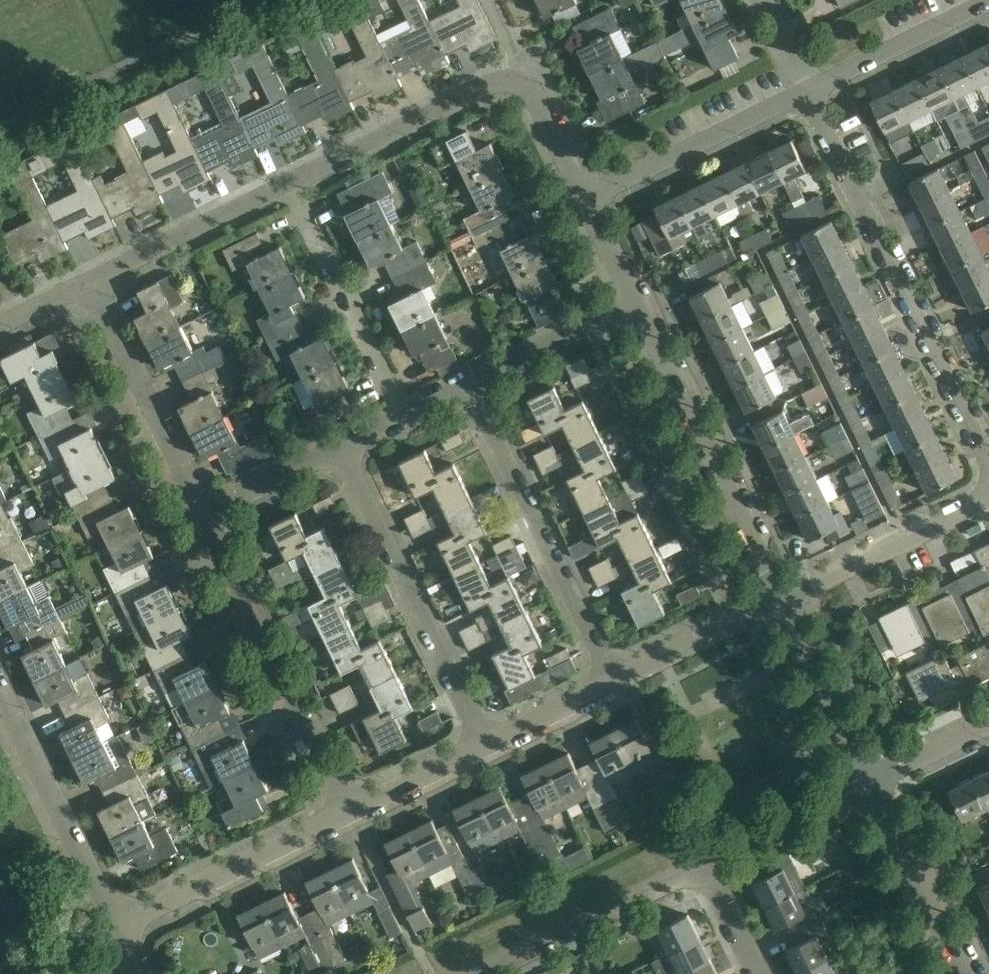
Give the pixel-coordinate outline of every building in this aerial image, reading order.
[(351,102),(382,86),(385,93),(402,85),(398,78),(382,49),(384,48),(381,42),(361,0),(348,0),(326,11),(334,26),(349,19),(369,60),(358,66),(355,59),(335,69),(334,70),(350,102),(351,102)] [(446,55),(445,55),(429,20),(430,20),(420,0),(399,0),(412,27),(381,42),(384,48),(382,49),(398,78),(430,63),(433,70),(449,62),(446,55)] [(461,5),(430,20),(429,20),(445,55),(446,55),(477,39),(481,47),(497,39),(478,0),(459,0),(461,5)] [(545,18),(577,2),(576,0),(537,0),(545,18)] [(724,9),(720,0),(681,0),(689,16),(693,24),(724,9)] [(593,74),(633,54),(611,7),(577,24),(587,44),(577,49),(583,61),(586,59),(593,74)] [(740,57),(730,37),(739,32),(733,20),(730,22),(724,9),(693,24),(715,69),(740,57)] [(302,125),(303,125),(334,109),(338,117),(354,109),(351,102),(350,102),(334,70),(335,69),(310,18),(278,34),(285,49),(301,41),(321,82),(309,88),(307,84),(287,94),(286,95),(302,125)] [(666,57),(658,41),(633,54),(593,74),(599,86),(596,87),(602,99),(603,99),(605,103),(599,106),(606,122),(645,103),(640,92),(644,90),(639,79),(635,82),(630,72),(640,67),(641,69),(666,57)] [(240,86),(232,71),(236,68),(238,72),(253,65),(272,102),(259,108),(239,117),(254,149),(255,148),(287,133),(290,140),(306,132),(303,125),(302,125),(286,95),(287,94),(262,42),(214,65),(228,92),(240,86)] [(988,80),(988,53),(985,45),(962,56),(977,86),(988,80)] [(977,86),(962,56),(939,67),(960,109),(970,104),(964,93),(977,86)] [(239,117),(228,92),(214,65),(167,89),(173,103),(205,87),(222,123),(191,138),(190,139),(207,172),(239,156),(242,163),(259,155),(255,148),(254,149),(239,117)] [(937,121),(960,109),(939,67),(916,79),(931,109),(937,121)] [(679,79),(685,93),(695,89),(689,75),(679,79)] [(894,90),(909,120),(931,109),(916,79),(894,90)] [(165,157),(162,152),(142,162),(159,196),(160,195),(192,179),(195,187),(211,179),(208,172),(207,172),(190,139),(191,138),(173,103),(167,89),(120,112),(125,122),(140,114),(142,118),(156,111),(176,151),(165,157)] [(908,120),(909,120),(894,90),(870,101),(894,150),(904,145),(899,135),(912,129),(908,120)] [(142,161),(144,160),(119,112),(87,128),(93,140),(107,133),(129,177),(117,183),(114,179),(105,184),(100,174),(92,178),(97,188),(96,188),(111,219),(112,218),(143,203),(147,210),(163,202),(160,195),(159,196),(142,162),(142,161)] [(976,141),(988,134),(988,133),(983,121),(969,128),(976,141)] [(431,148),(467,131),(468,130),(464,122),(427,140),(431,148)] [(976,141),(969,128),(955,135),(961,147),(976,141)] [(457,161),(469,185),(500,169),(494,156),(496,155),(490,143),(476,150),(467,131),(431,148),(441,169),(457,161)] [(116,225),(112,218),(111,219),(96,188),(97,188),(92,178),(71,135),(39,152),(45,165),(61,157),(83,200),(71,206),(69,201),(49,211),(47,212),(63,242),(64,242),(96,226),(100,233),(116,225)] [(935,139),(921,146),(925,152),(928,158),(941,152),(935,139)] [(768,151),(783,181),(793,201),(804,196),(794,176),(806,170),(791,140),(768,151)] [(964,155),(975,177),(985,172),(974,150),(964,155)] [(783,181),(768,151),(745,162),(761,192),(783,181)] [(925,152),(912,158),(918,169),(930,163),(928,158),(925,152)] [(49,211),(23,159),(0,171),(0,188),(15,181),(35,222),(22,229),(20,225),(2,234),(17,265),(49,249),(52,256),(68,249),(64,242),(63,242),(47,212),(49,211)] [(761,192),(745,162),(723,173),(743,214),(744,215),(755,210),(749,198),(761,192)] [(921,204),(950,189),(939,168),(910,182),(921,204)] [(482,210),(464,219),(470,231),(474,238),(477,237),(491,230),(505,223),(509,221),(510,220),(501,201),(515,194),(509,182),(507,183),(500,169),(469,185),(482,210)] [(347,213),(345,214),(351,226),(353,225),(360,239),(391,223),(379,199),(393,192),(383,171),(348,188),(337,193),(347,213)] [(980,201),(988,197),(988,180),(985,172),(975,177),(985,198),(980,201)] [(721,225),(743,214),(723,173),(700,184),(708,199),(715,214),(721,225)] [(678,195),(693,225),(699,238),(710,233),(703,220),(715,214),(700,184),(678,195)] [(950,189),(921,204),(931,225),(960,211),(950,189)] [(654,207),(657,213),(675,248),(685,242),(680,232),(693,225),(678,195),(654,207)] [(819,196),(796,207),(805,224),(828,213),(819,196)] [(978,220),(988,214),(988,197),(986,198),(970,206),(978,220)] [(805,224),(796,207),(782,214),(791,231),(805,224)] [(971,232),(960,211),(931,225),(942,246),(971,232)] [(660,255),(675,248),(657,213),(643,220),(660,255)] [(544,260),(538,246),(540,245),(534,233),(520,240),(510,220),(474,238),(472,239),(477,247),(486,243),(491,254),(501,249),(513,275),(544,260)] [(802,235),(813,257),(842,242),(831,221),(802,235)] [(393,277),(427,261),(416,239),(403,247),(391,223),(360,239),(366,252),(364,253),(370,265),(384,258),(393,277)] [(767,227),(753,234),(760,247),(774,240),(767,227)] [(470,231),(462,235),(466,242),(472,239),(474,238),(470,231)] [(247,262),(259,287),(290,272),(284,259),(286,258),(280,246),(267,252),(257,232),(223,249),(232,269),(247,262)] [(952,268),(981,254),(971,232),(942,246),(952,268)] [(746,253),(760,247),(753,234),(739,241),(746,253)] [(823,278),(852,264),(842,242),(813,257),(823,278)] [(766,252),(777,274),(788,269),(777,247),(766,252)] [(708,256),(714,269),(727,262),(721,250),(708,256)] [(988,276),(988,270),(981,254),(952,268),(963,289),(988,276)] [(691,280),(714,269),(708,256),(685,268),(691,280)] [(551,272),(544,260),(513,275),(539,327),(559,317),(555,309),(554,309),(545,290),(559,283),(553,271),(551,272)] [(427,261),(393,277),(403,297),(389,304),(395,316),(397,315),(403,328),(435,313),(423,289),(437,282),(427,261)] [(863,285),(852,264),(823,278),(828,288),(817,293),(823,305),(834,299),(863,285)] [(787,295),(798,290),(788,269),(777,274),(787,295)] [(772,284),(765,270),(748,279),(755,293),(772,284)] [(256,319),(266,339),(300,322),(291,304),(305,297),(299,285),(297,286),(290,272),(259,287),(271,311),(256,319)] [(135,317),(141,329),(143,328),(149,341),(180,326),(170,306),(183,300),(171,274),(138,290),(148,311),(135,317)] [(697,293),(690,297),(702,321),(731,305),(720,282),(716,274),(693,286),(697,293)] [(963,289),(973,311),(988,303),(988,276),(963,289)] [(844,320),(873,306),(863,285),(834,299),(844,320)] [(798,317),(808,312),(798,290),(787,295),(798,317)] [(767,316),(784,308),(777,294),(760,303),(767,316)] [(713,343),(743,328),(731,305),(702,321),(713,343)] [(855,342),(884,328),(873,306),(844,320),(855,342)] [(784,308),(767,316),(773,330),(791,321),(784,308)] [(808,338),(819,333),(808,312),(798,317),(808,338)] [(460,366),(435,313),(403,328),(410,341),(408,343),(414,355),(428,348),(432,356),(439,353),(445,363),(436,367),(440,375),(460,366)] [(300,322),(266,339),(277,360),(291,353),(303,377),(334,362),(328,349),(330,347),(324,336),(310,342),(300,322)] [(174,361),(183,380),(212,366),(226,359),(219,345),(206,351),(203,345),(192,350),(180,326),(149,341),(156,355),(154,356),(160,368),(174,361)] [(724,365),(754,350),(743,328),(713,343),(724,365)] [(894,349),(884,328),(855,342),(865,363),(894,349)] [(819,359),(829,354),(819,333),(808,338),(819,359)] [(236,344),(232,336),(223,340),(227,348),(236,344)] [(786,346),(793,359),(806,353),(799,339),(786,346)] [(25,375),(32,391),(63,376),(56,362),(58,361),(53,349),(41,355),(34,342),(35,342),(35,341),(0,358),(12,382),(25,375)] [(905,370),(894,349),(865,363),(876,384),(905,370)] [(765,373),(754,350),(724,365),(735,388),(765,373)] [(813,366),(806,353),(793,359),(800,373),(813,366)] [(819,359),(829,381),(840,376),(829,354),(819,359)] [(303,377),(315,403),(311,405),(313,410),(303,415),(311,430),(346,413),(336,393),(349,386),(343,374),(341,376),(334,362),(326,366),(303,377)] [(212,366),(183,380),(193,400),(179,407),(185,419),(187,418),(193,430),(224,416),(208,384),(218,379),(212,366)] [(595,379),(590,368),(571,378),(576,388),(595,379)] [(775,395),(781,392),(783,387),(774,369),(765,373),(735,388),(746,411),(764,402),(776,396),(775,395)] [(876,384),(886,406),(915,392),(905,370),(876,384)] [(63,376),(32,391),(40,406),(26,413),(38,437),(72,420),(65,406),(77,400),(72,388),(69,389),(63,376)] [(840,376),(829,381),(840,402),(850,397),(840,376)] [(828,397),(821,383),(801,393),(808,407),(828,397)] [(568,414),(565,409),(554,386),(528,398),(540,422),(543,420),(548,431),(545,432),(545,433),(563,424),(560,418),(568,414)] [(897,427),(925,413),(915,392),(886,406),(897,427)] [(860,418),(850,397),(840,402),(850,423),(860,418)] [(270,409),(264,398),(249,405),(254,416),(270,409)] [(545,433),(563,425),(565,429),(574,447),(600,434),(591,417),(588,411),(585,413),(580,402),(583,401),(583,400),(565,409),(568,414),(560,418),(563,424),(545,433)] [(764,449),(794,434),(814,424),(809,413),(789,423),(783,411),(753,425),(764,449)] [(907,448),(936,434),(925,413),(897,427),(907,448)] [(240,450),(224,416),(193,430),(200,445),(198,446),(203,458),(218,450),(229,472),(232,470),(235,476),(269,459),(260,440),(240,450)] [(860,418),(850,423),(861,445),(871,440),(860,418)] [(52,478),(76,466),(101,453),(94,440),(97,439),(91,427),(79,433),(72,420),(38,437),(49,460),(63,453),(71,468),(52,477),(52,478)] [(829,445),(848,436),(841,422),(822,431),(829,445)] [(466,442),(460,431),(441,441),(447,451),(466,442)] [(574,447),(582,464),(585,469),(585,468),(588,475),(595,471),(598,477),(599,477),(616,468),(616,467),(612,469),(607,459),(611,457),(608,451),(600,434),(574,447)] [(805,456),(794,434),(764,449),(775,471),(805,456)] [(917,470),(946,456),(936,434),(907,448),(917,470)] [(848,436),(829,445),(835,458),(854,449),(848,436)] [(35,438),(27,442),(36,461),(45,457),(35,438)] [(871,440),(861,445),(871,466),(881,461),(871,440)] [(17,448),(21,458),(27,455),(29,449),(27,443),(17,448)] [(538,464),(557,455),(552,445),(533,454),(538,464)] [(643,456),(638,445),(628,450),(633,461),(643,456)] [(436,472),(425,449),(399,462),(410,485),(414,483),(419,494),(416,496),(434,487),(431,481),(439,478),(436,472)] [(101,453),(76,466),(52,478),(60,495),(65,492),(76,514),(110,497),(104,484),(116,478),(110,466),(107,467),(101,453)] [(557,455),(538,464),(543,474),(562,465),(557,455)] [(787,494),(817,479),(805,456),(775,471),(787,494)] [(957,478),(946,456),(917,470),(928,492),(957,478)] [(845,475),(852,490),(870,481),(859,459),(848,464),(851,472),(845,475)] [(892,482),(881,461),(871,466),(882,487),(892,482)] [(470,497),(462,480),(459,474),(456,476),(451,466),(454,464),(436,472),(439,478),(431,481),(434,487),(416,496),(416,497),(434,488),(436,493),(444,510),(470,497)] [(609,499),(601,482),(599,477),(598,477),(595,471),(588,475),(585,468),(585,469),(567,477),(567,478),(571,477),(576,487),(572,489),(575,494),(584,512),(609,499)] [(621,481),(626,491),(645,482),(641,472),(621,481)] [(828,502),(817,479),(787,494),(798,516),(828,502)] [(870,481),(852,490),(863,513),(881,504),(870,481)] [(20,486),(23,492),(32,487),(30,482),(20,486)] [(892,482),(882,487),(892,509),(902,504),(892,482)] [(101,531),(109,547),(139,532),(132,518),(135,517),(129,505),(117,511),(110,497),(76,514),(88,538),(101,531)] [(444,510),(453,527),(455,532),(456,532),(459,539),(467,535),(469,540),(470,540),(487,532),(487,531),(483,533),(478,522),(482,520),(479,515),(470,497),(444,510)] [(584,512),(592,529),(595,535),(599,533),(604,543),(600,545),(600,546),(601,546),(617,538),(618,538),(619,537),(616,531),(623,528),(620,521),(638,512),(620,521),(618,516),(610,499),(609,499),(584,512)] [(22,541),(10,517),(9,518),(1,503),(7,500),(0,503),(0,552),(22,541)] [(834,514),(828,502),(798,516),(809,540),(827,531),(831,540),(849,531),(840,511),(834,514)] [(428,518),(423,509),(404,518),(409,528),(428,518)] [(307,535),(296,512),(270,525),(281,548),(285,547),(290,557),(286,559),(287,560),(305,551),(302,546),(306,544),(305,542),(309,540),(307,535)] [(638,512),(620,521),(623,528),(616,531),(619,537),(618,538),(620,542),(629,559),(655,547),(646,530),(644,524),(640,526),(635,515),(638,513),(638,512)] [(29,522),(34,533),(50,525),(44,514),(29,522)] [(409,528),(414,538),(433,528),(428,518),(409,528)] [(299,582),(315,573),(341,561),(330,537),(326,539),(321,529),(325,527),(324,526),(307,535),(309,540),(305,542),(306,544),(302,546),(305,551),(310,563),(294,572),(275,581),(280,591),(299,582)] [(104,569),(115,592),(149,576),(142,561),(154,556),(148,544),(146,545),(139,532),(109,547),(117,563),(104,569)] [(480,562),(470,540),(469,540),(467,535),(459,539),(456,532),(455,532),(438,541),(438,542),(442,540),(447,550),(443,552),(454,575),(480,562)] [(676,537),(680,546),(686,543),(681,534),(676,537)] [(497,554),(516,545),(511,535),(492,545),(497,554)] [(27,587),(19,571),(33,564),(22,541),(0,552),(0,601),(27,587)] [(974,550),(981,565),(980,565),(981,567),(958,578),(981,625),(982,624),(986,633),(988,631),(988,542),(974,550)] [(521,555),(516,545),(497,554),(502,564),(521,555)] [(663,564),(655,547),(629,559),(637,577),(640,581),(644,589),(651,585),(654,590),(672,581),(671,580),(667,582),(662,571),(666,570),(663,564)] [(55,571),(67,565),(62,555),(50,561),(55,571)] [(588,567),(593,577),(612,568),(607,558),(588,567)] [(352,583),(350,578),(341,561),(315,573),(324,590),(326,596),(327,595),(330,601),(337,598),(340,603),(358,595),(357,594),(354,596),(349,585),(352,583)] [(491,585),(480,562),(454,575),(466,598),(469,596),(474,607),(471,608),(471,609),(489,601),(489,600),(486,594),(494,591),(491,585)] [(612,568),(593,577),(598,587),(617,578),(612,568)] [(149,576),(115,592),(134,631),(177,610),(171,596),(173,595),(167,583),(155,589),(149,576)] [(525,610),(509,576),(491,585),(494,591),(486,594),(489,600),(471,609),(471,610),(481,605),(484,612),(475,617),(477,621),(459,630),(464,640),(477,634),(496,625),(525,610)] [(919,597),(924,606),(938,635),(939,635),(942,642),(969,629),(969,630),(981,625),(958,578),(919,597)] [(5,614),(3,615),(8,627),(20,621),(27,635),(60,619),(57,612),(41,581),(27,587),(0,601),(0,604),(5,614)] [(639,625),(665,613),(654,590),(651,585),(644,589),(640,581),(622,590),(622,591),(626,589),(631,600),(628,602),(639,625)] [(303,591),(299,582),(280,591),(284,601),(303,591)] [(701,595),(696,585),(677,594),(682,604),(701,595)] [(363,607),(368,617),(396,604),(391,594),(363,607)] [(309,604),(325,638),(351,625),(340,604),(358,595),(340,603),(337,598),(330,601),(327,595),(326,596),(309,604)] [(86,596),(71,603),(75,610),(90,603),(86,596)] [(925,642),(938,635),(924,606),(919,597),(879,617),(880,620),(868,626),(881,652),(894,645),(898,653),(924,640),(925,642)] [(396,604),(368,617),(373,627),(392,618),(387,608),(396,604)] [(363,607),(355,611),(360,621),(368,617),(363,607)] [(134,631),(153,670),(187,654),(180,640),(192,634),(186,622),(184,623),(177,610),(134,631)] [(469,650),(488,641),(505,633),(505,634),(510,645),(513,650),(517,648),(518,650),(522,648),(525,653),(542,644),(542,643),(538,645),(533,635),(537,633),(531,621),(525,610),(496,625),(477,634),(464,640),(469,650)] [(295,611),(282,617),(288,629),(301,622),(295,611)] [(60,619),(27,635),(34,648),(22,654),(28,666),(30,665),(37,679),(65,665),(57,649),(71,642),(62,624),(60,619)] [(351,625),(348,627),(325,638),(337,661),(340,659),(345,670),(342,672),(342,673),(360,664),(357,658),(365,654),(361,648),(362,648),(351,625)] [(546,634),(548,640),(559,635),(556,629),(546,634)] [(91,640),(95,648),(107,643),(103,635),(91,640)] [(371,686),(396,673),(391,662),(385,650),(382,652),(376,642),(380,640),(379,639),(362,648),(361,648),(365,654),(357,658),(360,664),(365,675),(371,686)] [(960,662),(965,673),(971,685),(988,677),(988,642),(958,657),(960,662)] [(535,675),(525,653),(522,648),(518,650),(517,648),(513,650),(510,645),(493,653),(509,687),(504,689),(511,703),(547,685),(540,672),(535,675)] [(571,658),(566,648),(547,657),(552,668),(571,658)] [(178,686),(187,703),(216,688),(209,674),(211,673),(205,661),(193,667),(187,654),(153,670),(164,693),(178,686)] [(955,678),(965,673),(960,662),(950,667),(943,654),(906,672),(920,701),(930,695),(936,708),(963,696),(956,683),(957,682),(955,678)] [(59,699),(65,713),(98,697),(87,674),(73,680),(65,665),(37,679),(43,692),(41,693),(47,705),(59,699)] [(396,673),(371,686),(376,697),(381,708),(384,712),(388,710),(389,712),(392,710),(396,716),(413,708),(413,707),(409,708),(404,698),(408,696),(402,684),(396,673)] [(335,704),(354,694),(349,684),(330,694),(335,704)] [(187,703),(172,710),(191,749),(225,732),(217,718),(230,712),(224,700),(222,701),(216,688),(187,703)] [(359,704),(354,694),(335,704),(340,713),(359,704)] [(65,713),(72,726),(60,732),(66,744),(68,743),(75,757),(103,743),(96,727),(109,720),(98,697),(65,713)] [(384,712),(381,708),(364,716),(364,718),(352,724),(361,742),(373,736),(381,751),(407,739),(396,716),(392,710),(389,712),(388,710),(384,712)] [(442,721),(437,711),(418,720),(423,731),(442,721)] [(614,733),(634,773),(646,768),(656,790),(667,784),(674,798),(686,792),(675,769),(664,775),(636,719),(635,719),(637,722),(614,733)] [(225,732),(191,749),(202,771),(217,764),(225,780),(254,766),(247,752),(249,751),(243,739),(231,745),(225,732)] [(613,784),(634,773),(623,750),(614,733),(592,744),(591,741),(590,742),(599,760),(592,763),(595,770),(592,772),(606,802),(619,796),(613,784)] [(103,743),(75,757),(81,770),(79,771),(85,783),(97,777),(104,791),(136,776),(117,736),(103,743)] [(588,797),(593,808),(606,802),(592,772),(588,774),(584,767),(577,770),(568,752),(567,753),(568,755),(546,766),(559,793),(566,807),(588,797)] [(177,755),(169,759),(174,771),(183,766),(177,755)] [(260,779),(254,766),(225,780),(232,796),(218,802),(230,825),(264,809),(263,808),(256,795),(268,789),(263,778),(260,779)] [(558,876),(569,870),(544,818),(566,807),(559,793),(546,766),(524,777),(523,775),(522,775),(531,793),(520,799),(524,807),(550,859),(556,872),(558,876)] [(988,806),(988,771),(973,779),(986,807),(988,806)] [(106,821),(113,835),(141,822),(133,805),(147,798),(136,776),(104,791),(110,804),(98,810),(104,822),(106,821)] [(963,818),(986,807),(973,779),(950,790),(963,818)] [(550,859),(524,807),(520,799),(509,804),(500,786),(499,786),(500,789),(478,800),(498,841),(520,830),(537,865),(541,863),(549,880),(558,876),(556,872),(550,859)] [(630,820),(619,796),(606,802),(618,826),(630,820)] [(498,841),(478,800),(456,810),(455,808),(454,809),(475,852),(498,841)] [(606,802),(593,808),(605,833),(618,826),(606,802)] [(410,833),(430,874),(452,863),(469,899),(481,893),(470,870),(458,846),(447,823),(436,828),(432,819),(431,820),(432,822),(410,833)] [(141,822),(113,835),(119,848),(117,849),(123,861),(135,855),(141,868),(140,868),(141,869),(176,852),(165,828),(148,836),(141,822)] [(198,836),(205,850),(209,848),(202,833),(198,836)] [(430,874),(410,833),(387,844),(386,842),(385,842),(398,869),(388,874),(415,930),(431,922),(412,882),(430,874)] [(764,906),(795,891),(787,875),(797,870),(788,851),(757,866),(763,878),(753,883),(764,906)] [(353,861),(331,872),(350,913),(374,901),(353,858),(352,859),(353,861)] [(481,864),(470,870),(481,893),(493,887),(481,864)] [(973,875),(988,907),(988,867),(973,875)] [(308,913),(320,937),(334,965),(345,959),(327,924),(350,913),(331,872),(308,883),(307,880),(306,881),(319,907),(308,913)] [(795,891),(764,906),(775,929),(786,924),(791,935),(821,919),(831,915),(820,894),(811,899),(812,902),(803,907),(795,891)] [(285,894),(262,905),(283,946),(306,935),(284,892),(285,894)] [(283,946),(262,905),(240,916),(239,914),(238,914),(259,958),(283,946)] [(402,931),(389,905),(377,911),(390,937),(402,931)] [(668,952),(699,937),(688,914),(675,919),(670,909),(645,921),(652,935),(658,932),(668,952)] [(305,935),(309,943),(320,937),(308,913),(297,918),(306,935),(305,935)] [(821,919),(791,935),(796,945),(785,950),(797,973),(828,958),(820,942),(830,937),(822,920),(831,915),(821,919)] [(334,965),(320,937),(309,943),(322,971),(334,965)] [(699,937),(668,952),(654,959),(658,967),(661,965),(665,973),(683,973),(711,960),(699,937)] [(843,964),(833,969),(828,958),(797,973),(848,973),(843,964)] [(711,960),(683,973),(717,973),(711,960)] [(896,973),(906,973),(902,965),(894,969),(896,973)]
